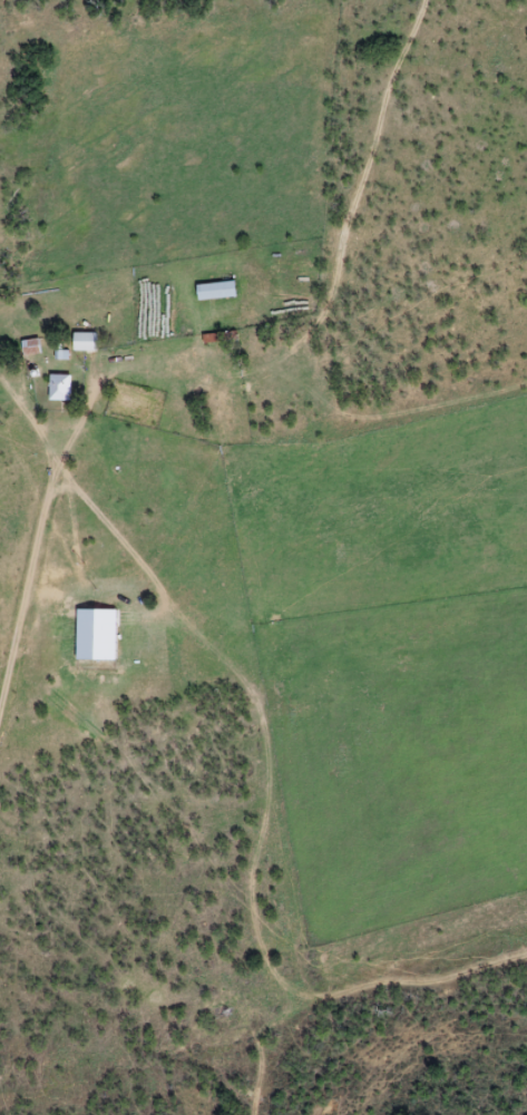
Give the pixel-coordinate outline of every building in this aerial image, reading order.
[(234,281),(196,284),(197,300),(235,297),(234,281)] [(72,350),(96,351),(96,332),(73,332),(72,350)] [(39,353),(38,338),(21,340),(23,355),(39,353)] [(70,374),(49,374),(49,400),(70,400),(70,374)]
